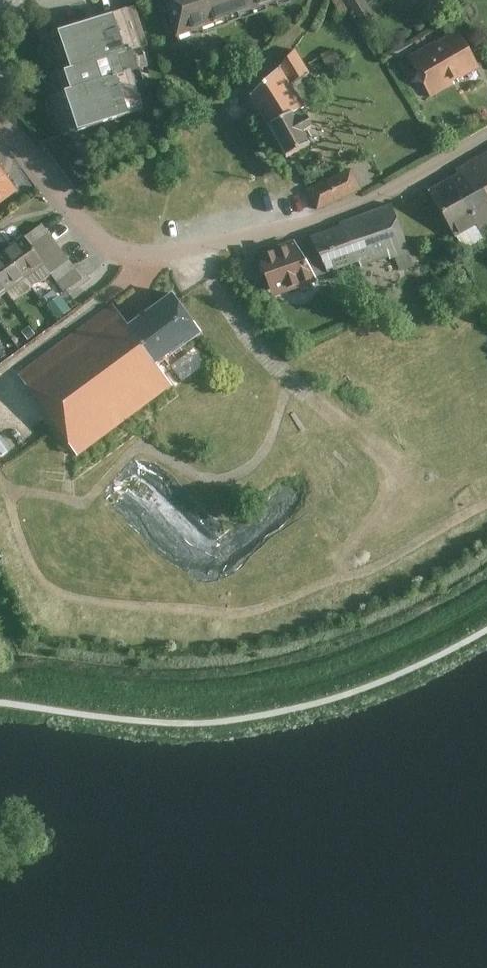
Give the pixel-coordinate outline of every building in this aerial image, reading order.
[(174,36),(280,0),(162,0),(174,36)] [(365,0),(350,0),(363,20),(373,13),(365,0)] [(135,4),(45,33),(57,71),(50,73),(57,92),(49,95),(63,136),(68,134),(154,108),(140,67),(147,64),(141,45),(148,42),(135,4)] [(452,81),(476,68),(456,33),(436,44),(435,42),(410,56),(432,95),(453,83),(452,81)] [(296,50),(250,93),(289,155),(310,142),(302,129),(312,123),(289,84),(309,70),(296,50)] [(430,189),(456,236),(486,219),(486,154),(460,169),(462,172),(430,189)] [(0,167),(0,202),(17,189),(0,167)] [(308,190),(317,208),(358,188),(350,170),(308,190)] [(394,206),(316,234),(331,271),(361,260),(363,266),(395,255),(401,271),(415,266),(394,206)] [(42,223),(23,237),(44,264),(64,290),(82,278),(42,223)] [(331,271),(316,234),(303,239),(316,276),(331,271)] [(23,237),(4,251),(25,278),(44,264),(23,237)] [(318,282),(316,276),(303,239),(258,254),(274,297),(318,282)] [(25,278),(4,251),(0,254),(0,284),(6,292),(25,278)] [(18,375),(74,453),(167,386),(155,367),(202,332),(172,292),(126,328),(111,309),(18,375)]
